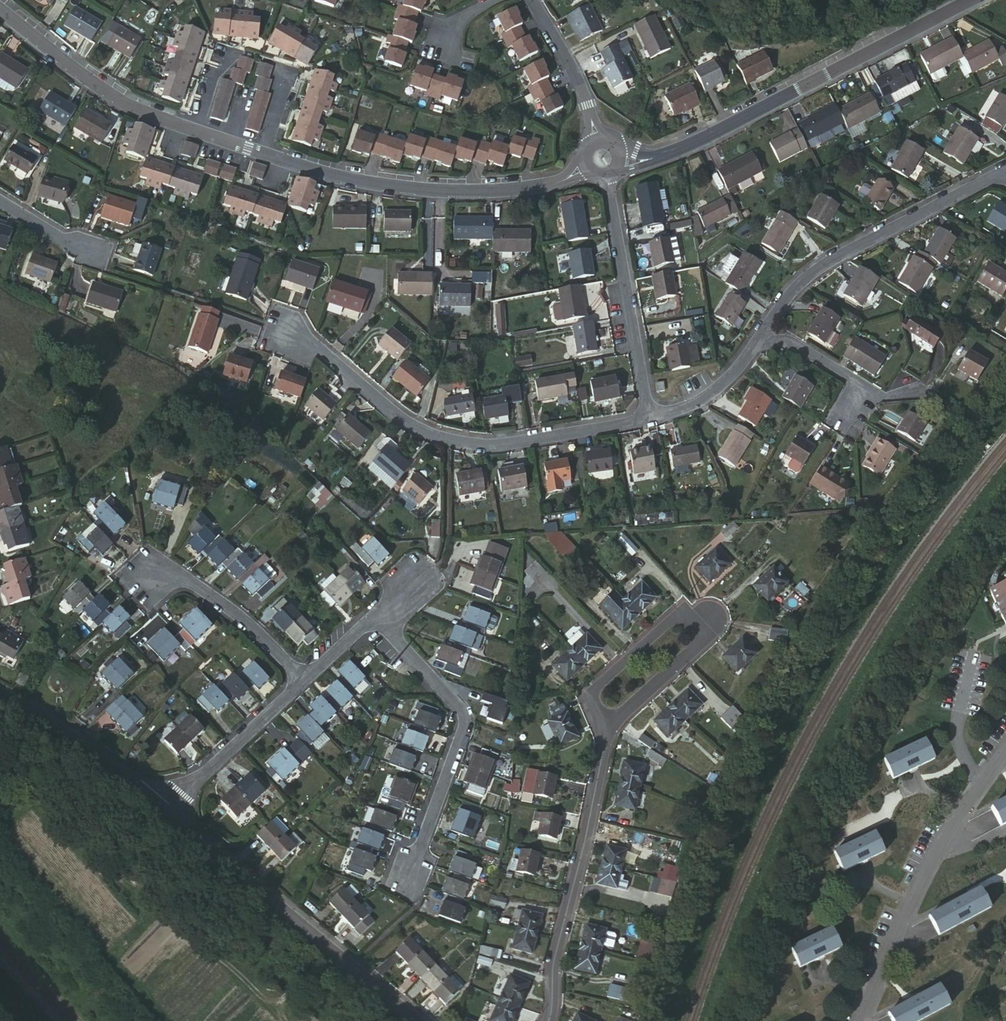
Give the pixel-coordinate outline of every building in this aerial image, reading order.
[(50,8),(54,1),(68,9),(73,2),(72,0),(36,0),(50,8)] [(310,4),(328,10),(330,3),(332,3),(333,0),(312,0),(310,4)] [(414,14),(417,6),(421,7),(423,0),(402,0),(400,8),(395,7),(393,14),(412,20),(414,14)] [(583,8),(561,19),(564,27),(565,26),(574,45),(596,34),(583,8)] [(511,10),(495,17),(501,33),(497,35),(500,42),(519,34),(515,27),(511,20),(515,18),(511,10)] [(212,15),(209,33),(254,41),(258,22),(250,21),(251,15),(236,13),(234,18),(227,17),(228,12),(221,11),(220,16),(212,15)] [(73,14),(63,32),(91,48),(101,30),(73,14)] [(407,34),(412,20),(393,14),(390,21),(394,22),(391,31),(393,32),(391,39),(403,44),(408,45),(411,36),(407,34)] [(648,18),(629,27),(645,61),(664,51),(648,18)] [(160,90),(157,97),(175,103),(199,32),(181,26),(178,34),(174,32),(169,44),(174,46),(168,62),(164,61),(159,75),(164,76),(162,83),(157,81),(155,88),(160,90)] [(272,27),(263,45),(301,67),(312,50),(305,47),(307,42),(295,34),(292,39),(286,36),(289,31),(281,26),(278,32),(272,27)] [(118,31),(107,50),(129,63),(141,44),(118,31)] [(519,34),(500,42),(504,49),(507,47),(511,56),(513,55),(516,62),(533,54),(529,46),(525,48),(519,34)] [(403,44),(391,39),(385,37),(382,44),(387,46),(381,64),(397,70),(401,56),(397,55),(398,50),(401,51),(403,44)] [(962,56),(952,39),(932,51),(933,54),(921,60),(931,78),(934,83),(937,84),(946,79),(947,75),(944,70),(959,62),(963,59),(962,56)] [(962,56),(963,59),(972,74),(1000,58),(1003,65),(1005,63),(1005,51),(1003,47),(996,51),(989,40),(962,56)] [(596,55),(599,62),(603,69),(595,73),(599,81),(603,79),(609,91),(627,82),(614,55),(610,48),(596,55)] [(744,82),(772,69),(764,49),(734,62),(744,82)] [(933,54),(932,51),(919,58),(921,60),(933,54)] [(0,54),(0,79),(14,87),(26,68),(1,52),(0,54)] [(218,82),(206,119),(219,124),(224,112),(232,87),(239,90),(244,77),(246,78),(251,63),(238,59),(233,73),(229,72),(225,84),(218,82)] [(963,59),(959,62),(964,70),(968,67),(963,59)] [(527,95),(545,86),(542,80),(538,73),(542,70),(538,62),(521,70),(525,77),(523,78),(528,87),(524,88),(527,95)] [(709,64),(689,73),(699,94),(707,91),(706,90),(718,84),(709,64)] [(255,95),(242,132),(256,137),(269,98),(265,97),(270,84),(266,83),(271,69),(257,66),(252,79),(256,81),(250,94),(255,95)] [(887,67),(884,69),(894,87),(897,85),(887,67)] [(972,74),(968,67),(964,70),(961,71),(965,78),(972,75),(972,74)] [(419,71),(412,69),(406,87),(414,89),(413,90),(423,93),(421,97),(429,99),(435,80),(424,77),(426,71),(419,70),(419,71)] [(884,69),(854,87),(855,88),(869,112),(899,95),(894,87),(884,69)] [(311,71),(286,143),(304,149),(307,142),(311,143),(315,129),(311,128),(316,114),(320,116),(326,99),(322,98),(324,92),(327,93),(330,85),(326,84),(329,77),(311,71)] [(445,84),(435,80),(429,99),(436,101),(437,98),(447,101),(447,99),(454,101),(460,84),(452,82),(453,80),(446,78),(445,84)] [(543,117),(559,109),(552,97),(549,98),(547,94),(549,93),(545,86),(527,95),(531,102),(535,100),(543,117)] [(684,86),(658,98),(667,117),(684,110),(685,111),(693,107),(684,86)] [(64,128),(74,111),(47,94),(36,111),(64,128)] [(996,95),(978,125),(997,135),(1005,119),(1005,100),(996,95)] [(824,117),(830,127),(834,134),(864,118),(854,100),(824,117)] [(824,117),(819,109),(791,124),(793,126),(785,131),(794,144),(801,139),(803,142),(804,141),(808,149),(821,141),(817,134),(830,127),(824,117)] [(86,110),(73,130),(100,146),(112,127),(86,110)] [(233,115),(224,112),(219,124),(218,129),(228,132),(233,115)] [(149,130),(131,123),(128,132),(123,131),(118,146),(123,147),(121,155),(140,161),(149,130)] [(786,139),(782,131),(774,136),(779,143),(786,139)] [(958,131),(943,157),(963,169),(971,155),(969,154),(976,141),(958,131)] [(374,156),(380,138),(373,135),(372,140),(362,136),(361,138),(354,135),(348,153),(358,156),(359,152),(374,156)] [(779,143),(774,136),(754,147),(766,168),(794,152),(786,139),(779,143)] [(387,140),(380,138),(374,156),(380,158),(381,156),(388,158),(386,163),(396,165),(400,156),(403,148),(395,146),(396,144),(387,141),(387,140)] [(403,148),(400,156),(408,159),(409,156),(423,160),(429,141),(424,139),(423,143),(414,140),(413,141),(406,139),(403,148)] [(524,144),(507,139),(503,150),(502,153),(502,155),(515,159),(515,157),(529,161),(533,142),(526,140),(524,144)] [(429,141),(423,160),(430,162),(431,159),(438,161),(437,165),(446,168),(449,160),(452,151),(444,149),(445,147),(435,144),(436,143),(429,141)] [(907,141),(891,170),(908,179),(924,151),(907,141)] [(452,151),(449,160),(457,162),(459,158),(474,163),(479,144),(472,142),(471,146),(462,143),(461,145),(454,142),(452,151)] [(479,144),(474,163),(482,165),(483,161),(489,163),(488,165),(498,167),(502,155),(502,153),(503,150),(496,148),(496,146),(487,143),(486,146),(479,144)] [(179,149),(176,160),(188,163),(192,153),(179,149)] [(37,165),(25,158),(13,150),(5,165),(28,179),(37,165)] [(28,154),(25,158),(37,165),(39,161),(28,154)] [(736,154),(707,171),(717,188),(746,171),(736,154)] [(204,157),(200,172),(212,175),(217,161),(204,157)] [(141,161),(135,182),(141,183),(139,189),(154,193),(155,187),(170,192),(168,199),(182,204),(184,197),(191,199),(197,180),(141,161)] [(220,163),(216,176),(229,181),(234,167),(220,163)] [(259,182),(262,169),(249,164),(244,178),(259,182)] [(65,186),(41,180),(36,200),(59,206),(65,186)] [(310,193),(312,186),(306,184),(293,180),(283,209),(302,216),(304,208),(309,210),(314,195),(310,193)] [(631,187),(636,213),(658,208),(653,182),(631,187)] [(857,203),(856,205),(871,212),(883,192),(868,183),(863,192),(856,188),(853,189),(849,197),(850,199),(857,203)] [(223,188),(217,208),(225,210),(222,216),(238,221),(239,214),(253,219),(251,225),(265,230),(268,223),(276,226),(281,208),(223,188)] [(558,200),(565,243),(586,240),(578,197),(558,200)] [(701,233),(726,219),(717,203),(714,198),(689,212),(701,233)] [(733,215),(723,199),(717,203),(726,219),(726,220),(733,215)] [(810,200),(797,224),(815,234),(829,210),(810,200)] [(126,234),(135,214),(109,201),(100,219),(114,226),(113,228),(126,234)] [(985,219),(1005,231),(1005,207),(995,201),(985,219)] [(363,230),(364,207),(330,207),(329,230),(363,230)] [(636,213),(639,231),(661,227),(658,208),(636,213)] [(380,213),(380,232),(408,233),(409,213),(380,213)] [(490,232),(490,217),(450,217),(450,239),(489,239),(490,232)] [(769,259),(786,228),(769,218),(751,249),(769,259)] [(690,230),(689,225),(664,229),(666,235),(690,230)] [(927,260),(932,263),(933,260),(940,265),(946,255),(939,251),(947,236),(929,226),(921,240),(924,242),(917,255),(927,260)] [(0,229),(0,253),(2,254),(12,234),(3,231),(0,229)] [(490,232),(489,239),(489,254),(528,254),(528,232),(511,232),(511,235),(498,234),(498,232),(490,232)] [(997,232),(993,237),(1001,242),(1004,235),(997,232)] [(921,240),(914,252),(917,255),(924,242),(921,240)] [(667,241),(647,245),(652,267),(671,264),(667,242),(667,241)] [(674,241),(667,242),(671,264),(678,262),(674,241)] [(143,247),(134,274),(151,280),(160,252),(143,247)] [(914,252),(909,250),(905,257),(903,256),(888,282),(907,294),(927,260),(917,255),(914,252)] [(566,255),(570,281),(591,277),(587,251),(566,255)] [(240,253),(238,258),(259,266),(261,260),(240,253)] [(35,258),(28,273),(52,285),(60,270),(35,258)] [(259,266),(238,258),(226,295),(247,302),(259,266)] [(977,259),(966,277),(991,292),(1003,273),(977,259)] [(292,261),(284,284),(311,292),(318,270),(292,261)] [(719,292),(736,302),(753,271),(736,261),(731,270),(722,265),(715,278),(716,281),(718,282),(723,285),(719,292)] [(857,309),(873,280),(854,269),(837,298),(857,309)] [(471,270),(471,282),(490,282),(490,270),(471,270)] [(430,295),(430,274),(394,273),(394,294),(430,295)] [(669,274),(649,278),(653,302),(673,299),(669,274)] [(366,292),(331,281),(324,301),(359,312),(366,292)] [(723,285),(718,282),(714,290),(719,292),(723,285)] [(437,285),(436,308),(467,308),(468,285),(437,285)] [(93,288),(86,309),(115,318),(123,298),(93,288)] [(583,319),(578,288),(555,292),(561,323),(583,319)] [(59,308),(78,311),(81,297),(61,294),(59,308)] [(724,305),(711,327),(726,335),(738,312),(724,305)] [(204,307),(201,315),(216,320),(218,312),(204,307)] [(809,325),(801,336),(817,345),(832,318),(814,307),(805,323),(809,325)] [(492,309),(494,332),(503,332),(501,308),(492,309)] [(199,314),(188,348),(207,355),(218,321),(216,320),(201,315),(199,314)] [(798,335),(801,336),(809,325),(805,323),(798,335)] [(595,354),(590,325),(570,328),(575,357),(595,354)] [(376,343),(396,360),(409,345),(389,328),(376,343)] [(906,330),(899,343),(918,355),(926,341),(906,330)] [(830,331),(825,342),(832,346),(838,334),(830,331)] [(846,336),(835,357),(842,361),(855,341),(846,336)] [(668,372),(688,368),(684,346),(674,348),(673,342),(673,339),(662,341),(668,372)] [(674,348),(684,346),(683,340),(673,342),(674,348)] [(855,341),(842,361),(868,376),(880,355),(855,341)] [(967,360),(943,346),(932,366),(955,379),(967,360)] [(231,355),(224,376),(247,383),(253,362),(231,355)] [(513,362),(515,370),(529,367),(528,359),(513,362)] [(403,363),(390,378),(412,397),(426,381),(403,363)] [(274,388),(301,396),(306,379),(280,371),(274,388)] [(786,376),(772,398),(791,408),(804,386),(786,376)] [(530,385),(534,405),(564,399),(560,379),(530,385)] [(586,385),(589,406),(616,402),(612,381),(586,385)] [(653,384),(655,394),(664,393),(662,383),(653,384)] [(575,387),(578,400),(586,398),(584,386),(575,387)] [(317,388),(305,403),(324,419),(336,404),(317,388)] [(739,403),(742,404),(750,390),(747,389),(739,403)] [(750,390),(742,404),(734,419),(752,428),(767,400),(750,390)] [(441,400),(444,417),(470,413),(467,396),(441,400)] [(478,402),(481,421),(501,418),(499,399),(478,402)] [(904,412),(892,432),(910,442),(921,422),(904,412)] [(346,416),(335,429),(357,448),(371,432),(357,421),(355,424),(346,416)] [(751,435),(736,427),(732,435),(730,433),(722,447),(726,449),(719,461),(734,469),(748,444),(746,443),(751,435)] [(789,436),(778,456),(796,466),(808,447),(789,436)] [(862,457),(857,465),(875,474),(891,448),(873,438),(867,447),(870,448),(864,458),(862,457)] [(412,463),(388,443),(370,465),(394,485),(399,479),(412,463)] [(0,449),(0,471),(13,467),(7,447),(0,449)] [(726,449),(722,447),(715,459),(719,461),(726,449)] [(607,450),(585,454),(588,474),(611,470),(607,450)] [(695,450),(667,456),(670,471),(698,466),(695,450)] [(650,451),(629,455),(633,476),(653,473),(651,459),(660,457),(659,451),(650,452),(650,451)] [(550,464),(543,465),(548,494),(561,492),(560,483),(570,481),(567,461),(558,463),(557,456),(549,457),(550,464)] [(0,471),(0,481),(0,491),(17,485),(23,483),(18,465),(13,467),(0,471)] [(832,480),(834,476),(817,467),(805,485),(835,501),(844,487),(832,480)] [(524,468),(498,472),(501,493),(527,490),(524,468)] [(481,471),(460,474),(463,496),(484,493),(481,471)] [(418,472),(405,488),(422,502),(436,486),(418,472)] [(846,483),(834,476),(832,480),(844,487),(846,483)] [(156,477),(150,499),(175,505),(178,498),(184,500),(188,485),(156,477)] [(306,494),(317,507),(331,495),(320,482),(306,494)] [(2,500),(5,510),(16,506),(23,504),(17,485),(0,491),(0,501),(2,500)] [(103,519),(98,523),(103,528),(109,536),(114,531),(119,536),(131,525),(109,503),(99,513),(103,519)] [(0,512),(0,514),(3,522),(0,522),(0,525),(2,533),(23,527),(16,506),(5,510),(0,512)] [(207,557),(220,545),(204,529),(210,523),(202,515),(191,532),(195,537),(187,544),(197,555),(201,551),(207,557)] [(103,528),(98,523),(85,536),(91,539),(103,528)] [(734,523),(724,532),(728,538),(739,528),(734,523)] [(29,546),(23,527),(2,533),(6,546),(10,544),(12,552),(29,546)] [(109,536),(103,528),(91,539),(104,545),(101,548),(106,554),(117,544),(109,536)] [(440,528),(432,528),(432,540),(440,540),(440,528)] [(563,532),(544,533),(566,558),(577,548),(563,532)] [(374,534),(356,551),(370,564),(376,558),(379,562),(390,551),(374,534)] [(91,539),(86,543),(94,552),(100,546),(101,548),(104,545),(91,539)] [(628,541),(622,547),(632,558),(639,552),(628,541)] [(238,559),(223,542),(220,545),(207,557),(216,568),(221,563),(226,570),(230,567),(238,559)] [(485,558),(480,571),(501,579),(511,552),(493,545),(488,560),(485,558)] [(715,547),(695,566),(711,582),(731,565),(715,547)] [(246,552),(238,559),(230,567),(239,578),(242,575),(249,581),(261,571),(262,569),(246,552)] [(5,572),(9,583),(26,578),(32,576),(26,558),(8,563),(10,570),(5,572)] [(534,559),(527,565),(539,576),(545,570),(534,559)] [(366,583),(373,577),(359,563),(342,580),(358,597),(369,587),(366,583)] [(539,576),(527,565),(523,570),(534,582),(539,576)] [(774,566),(754,584),(772,601),(790,584),(774,566)] [(276,587),(261,571),(249,581),(243,587),(253,597),(258,593),(262,599),(276,587)] [(501,579),(480,571),(475,584),(479,586),(475,595),(492,601),(501,579)] [(329,592),(342,580),(337,575),(324,586),(329,592)] [(12,595),(14,603),(25,600),(33,597),(26,578),(9,583),(4,585),(8,596),(12,595)] [(345,609),(358,597),(342,580),(329,592),(323,598),(336,612),(342,606),(345,609)] [(79,615),(86,608),(93,602),(87,596),(91,594),(82,583),(65,599),(79,615)] [(641,584),(625,598),(639,614),(655,599),(641,584)] [(988,595),(1003,628),(1005,626),(1005,586),(988,595)] [(609,613),(624,599),(615,590),(600,604),(609,613)] [(86,608),(101,625),(105,621),(113,613),(108,607),(112,603),(103,593),(93,602),(86,608)] [(275,616),(288,631),(305,614),(286,595),(273,607),(279,612),(275,616)] [(639,614),(625,598),(624,599),(609,613),(608,614),(622,629),(639,614)] [(471,603),(470,606),(492,615),(493,611),(471,603)] [(187,624),(179,631),(186,639),(190,644),(215,622),(199,604),(182,620),(187,624)] [(113,613),(105,621),(121,638),(134,627),(128,621),(134,618),(122,605),(113,613)] [(469,623),(466,629),(478,634),(483,636),(486,628),(492,630),(495,629),(499,620),(497,617),(492,615),(470,606),(464,621),(469,623)] [(305,614),(288,631),(299,642),(305,637),(311,643),(322,632),(305,614)] [(186,639),(179,631),(173,636),(165,626),(146,643),(163,660),(186,639)] [(466,629),(456,626),(449,641),(458,644),(455,650),(467,654),(469,655),(478,634),(466,629)] [(772,642),(789,643),(791,631),(773,629),(772,642)] [(0,643),(0,656),(3,658),(6,654),(16,660),(25,644),(5,634),(2,639),(0,643)] [(471,655),(475,657),(483,636),(478,634),(469,655),(471,655)] [(587,634),(569,650),(584,666),(601,650),(587,634)] [(744,637),(723,656),(738,671),(758,652),(744,637)] [(455,650),(446,646),(440,660),(450,663),(447,671),(463,677),(466,670),(465,670),(461,669),(467,654),(455,650)] [(584,666),(569,650),(553,665),(568,680),(584,666)] [(120,651),(102,668),(119,687),(137,671),(120,651)] [(522,651),(520,661),(535,665),(538,657),(522,651)] [(461,669),(465,670),(471,655),(469,655),(467,654),(461,669)] [(241,678),(253,691),(259,685),(263,689),(274,679),(258,662),(241,678)] [(345,678),(339,683),(351,695),(369,680),(353,663),(341,674),(345,678)] [(31,679),(22,675),(17,683),(25,688),(31,679)] [(220,691),(231,703),(236,698),(240,702),(253,691),(241,678),(237,675),(220,691)] [(351,695),(339,683),(328,693),(332,697),(326,702),(334,711),(338,716),(355,700),(351,695)] [(220,691),(216,687),(200,702),(212,714),(218,709),(221,713),(231,703),(220,691)] [(689,690),(672,706),(686,721),(692,726),(706,714),(700,708),(703,705),(689,690)] [(326,702),(320,696),(310,705),(314,709),(308,715),(318,726),(334,711),(326,702)] [(115,715),(111,718),(107,721),(122,737),(125,735),(133,727),(140,721),(120,698),(108,709),(115,715)] [(428,730),(438,734),(444,720),(437,718),(440,711),(421,704),(419,711),(425,713),(419,727),(428,730)] [(735,727),(747,716),(735,704),(724,715),(735,727)] [(549,722),(560,745),(580,736),(566,705),(554,711),(557,719),(549,722)] [(686,721),(672,706),(656,721),(670,736),(686,721)] [(108,709),(105,712),(111,718),(115,715),(108,709)] [(303,729),(297,734),(308,746),(324,732),(318,726),(308,715),(298,724),(303,729)] [(193,716),(179,729),(194,744),(208,732),(193,716)] [(419,727),(415,725),(406,746),(418,751),(424,753),(429,741),(425,739),(428,730),(419,727)] [(133,727),(125,735),(128,738),(137,731),(133,727)] [(194,744),(179,729),(166,740),(180,756),(194,744)] [(645,735),(640,742),(654,750),(658,743),(645,735)] [(926,743),(885,762),(894,780),(935,761),(926,743)] [(418,751),(406,746),(404,745),(396,765),(418,774),(423,760),(416,758),(418,751)] [(475,752),(469,768),(492,777),(501,754),(483,747),(480,755),(475,752)] [(289,748),(273,762),(289,779),(309,761),(298,750),(294,754),(289,748)] [(653,752),(648,760),(663,767),(667,761),(653,752)] [(626,761),(621,785),(641,790),(647,766),(626,761)] [(492,777),(469,768),(463,785),(469,786),(466,794),(483,800),(492,777)] [(530,769),(523,793),(535,796),(535,795),(552,799),(557,777),(540,774),(540,771),(530,769)] [(252,776),(238,789),(253,805),(267,792),(252,776)] [(387,798),(384,806),(402,813),(406,805),(411,807),(419,786),(397,779),(389,798),(387,798)] [(641,790),(621,785),(616,805),(637,809),(641,790)] [(253,805),(238,789),(224,802),(239,818),(253,805)] [(991,809),(1001,826),(1005,824),(1005,801),(991,809)] [(458,810),(450,831),(471,839),(479,819),(458,810)] [(401,818),(380,811),(372,831),(388,836),(390,832),(394,833),(401,818)] [(533,834),(543,836),(549,815),(538,813),(533,834)] [(549,815),(543,836),(556,839),(561,816),(549,814),(549,815)] [(272,822),(285,836),(291,830),(277,817),(272,822)] [(270,824),(258,835),(270,849),(285,836),(272,822),(270,824)] [(372,831),(368,829),(359,852),(374,858),(377,850),(382,852),(388,836),(372,831)] [(288,839),(297,848),(303,842),(295,833),(288,839)] [(875,835),(835,854),(843,871),(884,852),(875,835)] [(285,836),(270,849),(283,863),(298,850),(297,848),(288,839),(285,836)] [(606,847),(602,866),(622,870),(627,851),(606,847)] [(520,861),(517,870),(535,875),(540,853),(523,850),(520,861)] [(374,858),(359,852),(350,873),(371,881),(380,860),(374,858)] [(450,872),(454,874),(472,880),(477,867),(472,865),(475,858),(459,852),(450,872)] [(511,869),(517,870),(520,861),(513,859),(511,869)] [(622,870),(602,866),(597,886),(617,890),(622,870)] [(680,884),(686,870),(675,868),(672,882),(680,884)] [(448,879),(442,893),(446,895),(463,901),(472,880),(454,874),(452,880),(448,879)] [(676,897),(680,884),(672,882),(664,880),(660,894),(676,897)] [(357,883),(351,889),(359,898),(366,891),(357,883)] [(334,901),(346,914),(361,900),(359,898),(351,889),(350,888),(334,901)] [(980,891),(930,917),(939,934),(989,909),(980,891)] [(463,901),(446,895),(437,915),(459,924),(465,910),(460,908),(463,901)] [(493,895),(490,905),(505,908),(508,898),(493,895)] [(380,920),(361,900),(346,914),(364,935),(380,920)] [(515,910),(511,927),(517,929),(536,934),(542,916),(523,910),(522,912),(515,910)] [(586,925),(580,948),(598,952),(600,946),(611,949),(615,937),(613,935),(604,932),(605,930),(586,925)] [(536,934),(517,929),(512,948),(531,953),(536,934)] [(833,930),(792,950),(801,968),(842,948),(833,930)] [(395,953),(407,966),(422,953),(410,939),(395,953)] [(645,953),(653,955),(657,944),(638,940),(636,950),(645,953)] [(480,945),(478,954),(494,958),(497,949),(480,945)] [(598,952),(580,948),(573,970),(592,974),(598,952)] [(636,950),(633,961),(643,963),(645,953),(636,950)] [(407,966),(420,980),(435,967),(422,953),(407,966)] [(643,963),(651,965),(653,955),(645,953),(643,963)] [(476,961),(474,968),(490,973),(492,965),(476,961)] [(629,963),(621,990),(634,993),(642,966),(629,963)] [(420,980),(433,995),(448,981),(435,967),(420,980)] [(509,976),(500,998),(519,1006),(529,984),(509,976)] [(448,981),(433,995),(445,1008),(460,994),(448,981)] [(610,983),(606,995),(616,998),(620,986),(610,983)] [(889,1014),(893,1020),(917,1020),(950,1003),(941,986),(889,1014)] [(500,998),(490,1020),(513,1020),(519,1006),(500,998)]
